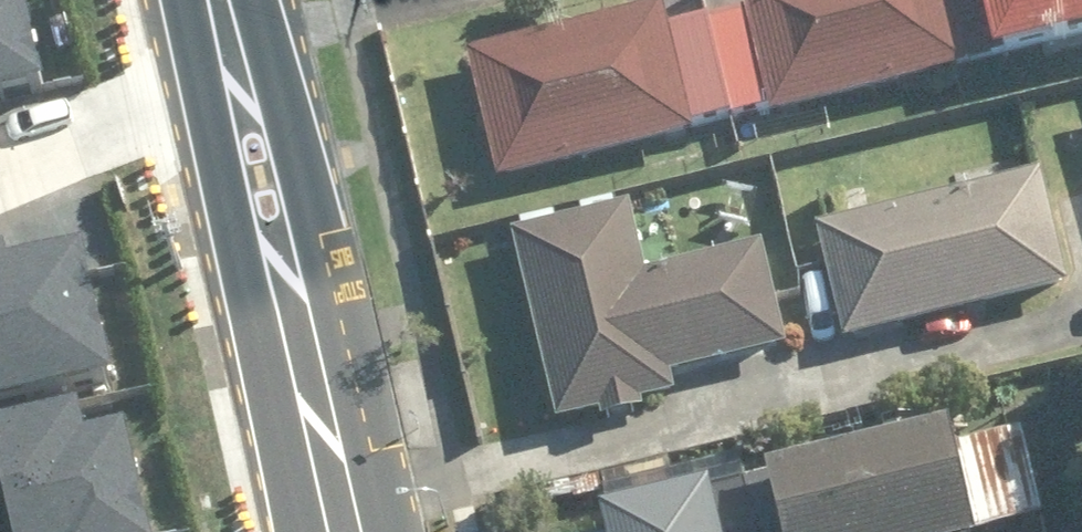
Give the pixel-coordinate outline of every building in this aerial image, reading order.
[(50,89),(30,0),(0,0),(0,100),(50,89)] [(740,25),(662,40),(658,23),(467,61),(492,184),(688,146),(685,132),(1081,53),(1081,0),(735,0),(740,25)] [(816,234),(840,342),(1061,293),(1037,185),(816,234)] [(619,217),(505,248),(556,435),(671,404),(666,386),(784,354),(755,251),(636,283),(619,217)] [(0,255),(0,411),(120,381),(87,252),(9,271),(5,254),(0,255)] [(132,427),(87,437),(79,406),(0,425),(0,479),(13,531),(157,531),(132,427)] [(1038,528),(1016,438),(937,457),(935,446),(741,493),(750,531),(1023,531),(1038,528)] [(696,500),(734,492),(727,457),(592,486),(602,529),(586,531),(703,531),(696,500)]
